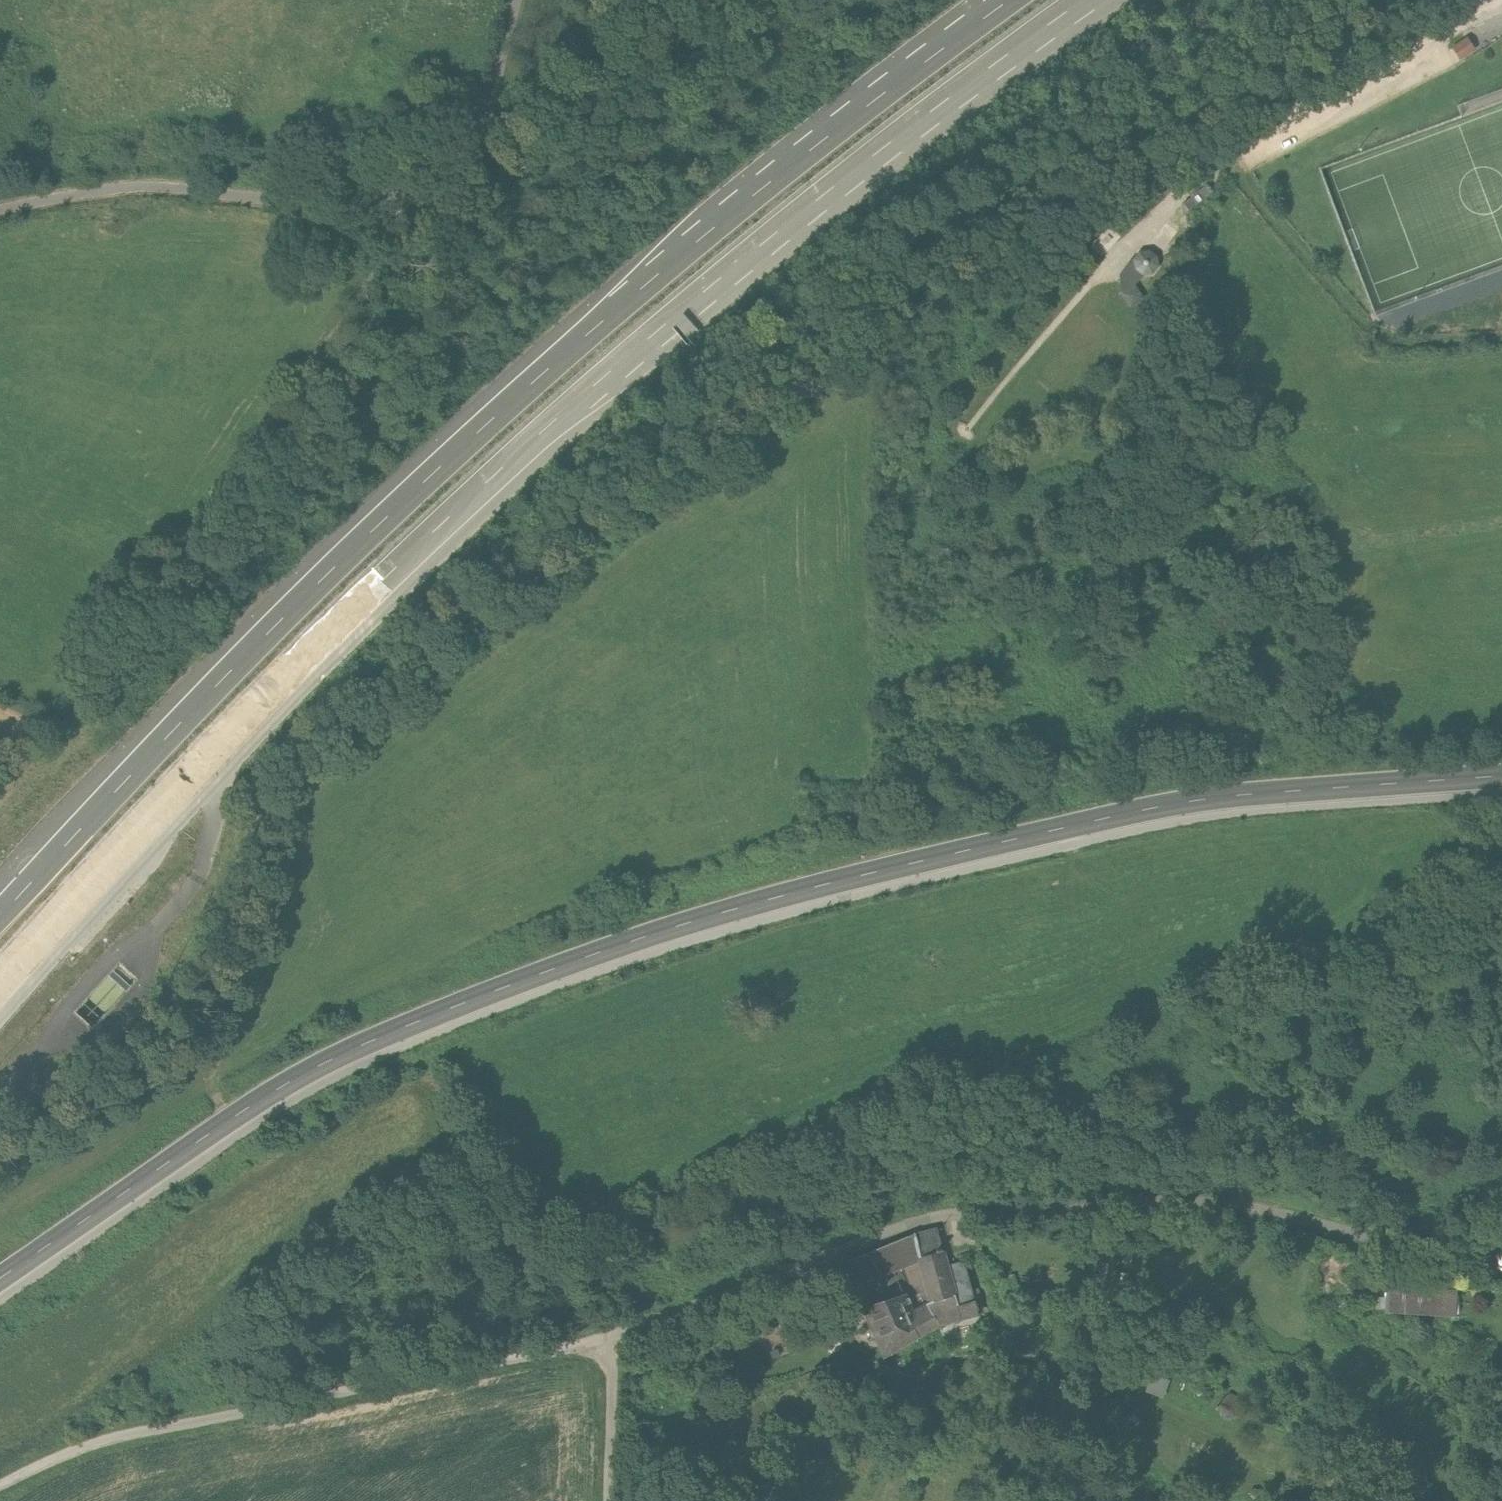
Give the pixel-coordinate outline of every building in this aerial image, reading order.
[(1200,191),(1198,192),(1204,199),(1213,193),(1207,185),(1200,191)] [(1185,202),(1182,204),(1188,212),(1204,199),(1198,192),(1185,202)] [(1156,257),(1147,251),(1137,253),(1132,261),(1133,271),(1141,277),(1152,275),(1157,268),(1156,257)] [(1135,286),(1120,295),(1128,309),(1143,300),(1135,286)] [(977,1315),(961,1262),(945,1265),(936,1234),(917,1237),(848,1265),(883,1355),(977,1315)] [(1378,1260),(1375,1311),(1446,1316),(1450,1265),(1378,1260)]
